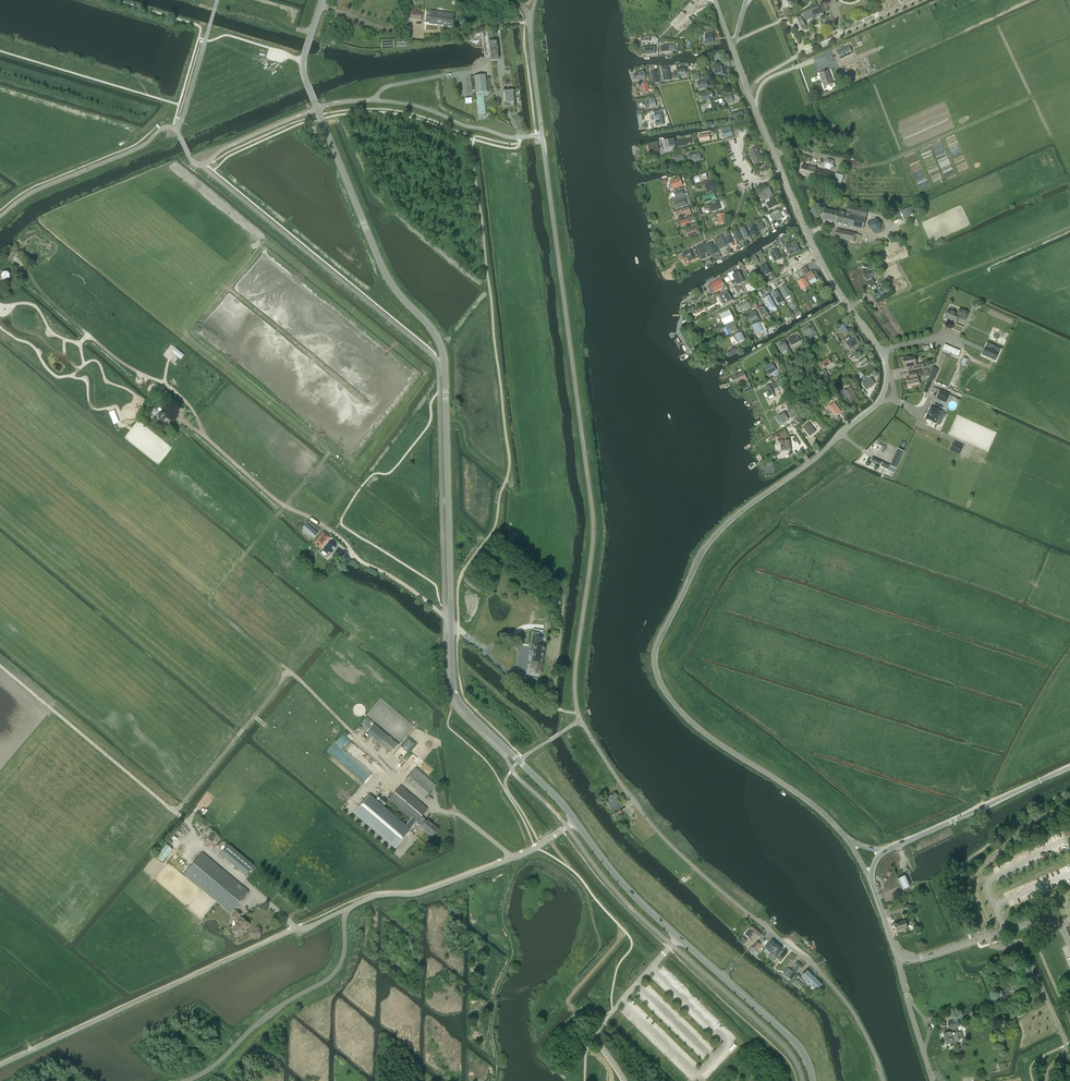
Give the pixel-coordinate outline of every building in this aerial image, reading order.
[(786,9),(787,9),(793,7),(794,6),(791,0),(782,0),(786,9)] [(801,17),(794,21),(799,32),(806,28),(807,28),(805,23),(804,23),(803,21),(806,19),(806,20),(821,13),(818,7),(803,14),(804,16),(801,18),(801,17)] [(408,19),(420,21),(421,12),(409,11),(408,19)] [(427,15),(426,25),(444,26),(448,26),(449,26),(453,26),(454,19),(445,18),(445,17),(427,15)] [(487,32),(491,60),(499,59),(497,41),(493,42),(492,31),(487,32)] [(706,44),(714,43),(713,33),(705,34),(706,44)] [(849,46),(836,52),(840,60),(852,54),(849,46)] [(714,69),(715,77),(723,75),(721,67),(714,69)] [(679,68),(678,69),(679,78),(683,77),(683,74),(686,74),(685,68),(679,68)] [(669,69),(663,70),(664,80),(671,79),(669,69)] [(645,71),(633,74),(635,81),(647,77),(648,76),(646,72),(645,73),(645,71)] [(828,71),(820,74),(824,87),(833,84),(828,71)] [(701,80),(699,72),(691,74),(693,82),(701,80)] [(474,76),(470,77),(472,91),(476,90),(479,115),(483,114),(481,102),(483,102),(482,96),(487,95),(487,92),(485,75),(474,76)] [(704,82),(698,84),(699,88),(704,87),(705,89),(708,88),(706,80),(704,81),(704,82)] [(505,103),(507,103),(508,107),(513,106),(512,102),(514,102),(513,91),(504,92),(505,103)] [(712,92),(702,95),(703,101),(714,98),(712,92)] [(725,98),(727,104),(733,102),(731,95),(725,98)] [(742,110),(731,113),(733,119),(744,116),(742,110)] [(662,113),(654,115),(655,119),(659,118),(660,121),(655,122),(656,126),(664,124),(663,119),(662,113)] [(732,135),(731,129),(723,131),(724,138),(732,135)] [(666,148),(674,146),(672,139),(664,141),(666,148)] [(690,139),(675,142),(677,148),(691,145),(690,139)] [(661,150),(660,146),(659,140),(648,143),(650,152),(661,150)] [(756,148),(749,151),(755,165),(762,162),(756,148)] [(676,162),(684,160),(682,154),(674,156),(676,162)] [(824,168),(830,170),(834,166),(833,161),(828,159),(823,162),(824,168)] [(803,164),(799,175),(832,185),(840,187),(844,176),(836,173),(835,174),(815,168),(816,163),(812,162),(811,167),(803,164)] [(697,183),(700,182),(708,179),(706,173),(698,176),(695,177),(697,183)] [(670,183),(670,184),(670,185),(671,187),(671,188),(672,188),(673,188),(674,191),(680,189),(679,187),(683,186),(680,179),(671,182),(670,183)] [(707,193),(716,190),(714,181),(704,184),(707,193)] [(772,197),(769,192),(767,188),(760,192),(764,200),(768,197),(769,199),(770,201),(773,199),(772,197)] [(685,196),(684,194),(682,190),(675,193),(676,197),(672,198),(673,201),(680,198),(685,196)] [(716,200),(714,194),(704,197),(706,203),(716,200)] [(769,210),(777,206),(773,199),(766,203),(769,210)] [(721,209),(719,203),(718,202),(711,205),(711,207),(709,207),(711,212),(721,209)] [(868,210),(849,206),(847,213),(866,218),(868,210)] [(683,215),(686,214),(687,216),(692,215),(689,207),(682,210),(680,210),(680,211),(680,212),(679,212),(680,213),(680,214),(680,215),(681,215),(682,215),(683,215)] [(911,207),(902,210),(905,218),(914,215),(911,207)] [(825,209),(822,220),(862,230),(865,219),(825,209)] [(717,216),(719,225),(727,223),(725,213),(717,216)] [(777,221),(783,218),(780,213),(774,216),(774,215),(771,217),(773,221),(776,219),(777,221)] [(680,221),(682,227),(690,224),(688,218),(680,221)] [(870,220),(867,227),(871,232),(878,231),(881,225),(876,220),(870,220)] [(765,229),(762,222),(756,225),(760,232),(765,229)] [(688,237),(698,233),(696,227),(686,231),(688,237)] [(744,227),(740,229),(744,239),(749,237),(744,227)] [(861,236),(856,234),(837,229),(835,237),(854,242),(859,243),(861,236)] [(738,230),(733,232),(738,241),(743,239),(738,230)] [(734,242),(730,233),(724,236),(728,245),(734,242)] [(719,248),(726,245),(722,237),(716,240),(719,248)] [(800,251),(796,242),(796,241),(785,246),(790,256),(800,251)] [(711,253),(712,255),(717,252),(717,250),(716,251),(712,242),(706,245),(707,247),(709,247),(711,253)] [(696,248),(699,256),(708,253),(705,244),(696,248)] [(9,260),(16,251),(12,248),(5,256),(9,260)] [(770,253),(775,262),(781,259),(776,250),(770,253)] [(691,261),(698,258),(696,252),(695,253),(694,251),(688,253),(691,261)] [(754,262),(754,261),(756,265),(760,264),(756,255),(752,257),(752,258),(749,259),(751,263),(753,261),(754,262)] [(807,265),(809,271),(816,269),(815,267),(818,266),(817,262),(811,264),(807,265)] [(754,264),(746,268),(750,276),(758,272),(754,264)] [(771,273),(766,265),(761,268),(765,276),(771,273)] [(812,272),(810,273),(806,266),(801,270),(804,275),(805,275),(808,281),(815,277),(817,281),(820,279),(815,270),(812,272)] [(10,274),(12,272),(9,270),(8,272),(7,271),(3,271),(0,275),(0,283),(2,285),(9,284),(7,282),(12,278),(10,276),(11,274),(10,274)] [(740,274),(737,273),(735,274),(733,271),(728,274),(731,280),(735,278),(738,285),(744,282),(740,274)] [(876,286),(872,278),(877,275),(875,271),(870,273),(870,272),(869,273),(869,272),(864,275),(871,288),(876,286)] [(802,290),(810,286),(805,278),(797,282),(802,290)] [(720,279),(710,285),(714,291),(711,293),(713,297),(719,294),(725,291),(725,290),(723,287),(725,286),(720,279)] [(749,293),(754,291),(753,289),(755,289),(752,283),(745,286),(748,292),(749,291),(749,293)] [(791,295),(786,285),(779,288),(785,299),(791,295)] [(791,292),(797,302),(804,298),(799,288),(791,292)] [(719,296),(718,296),(723,307),(733,301),(728,291),(727,292),(719,296)] [(777,291),(772,294),(778,305),(783,302),(777,291)] [(769,295),(763,298),(771,312),(776,309),(769,295)] [(752,304),(750,305),(747,300),(737,306),(740,310),(743,309),(744,310),(747,309),(749,308),(749,309),(752,308),(751,307),(753,306),(752,304)] [(764,305),(758,309),(762,318),(763,319),(765,318),(769,316),(768,314),(769,314),(764,305)] [(797,313),(803,310),(800,305),(794,308),(797,313)] [(945,317),(944,319),(956,324),(959,318),(965,321),(969,313),(960,308),(957,314),(948,310),(947,314),(946,314),(945,316),(945,317)] [(719,314),(724,326),(734,321),(729,310),(719,314)] [(749,316),(747,317),(749,323),(755,320),(756,322),(759,321),(758,319),(758,318),(755,312),(754,310),(748,313),(749,316)] [(827,314),(819,320),(823,327),(832,321),(827,314)] [(738,331),(736,327),(738,326),(736,322),(734,323),(734,322),(725,326),(729,336),(738,331)] [(846,322),(839,327),(841,331),(843,329),(847,335),(852,331),(850,329),(848,330),(846,327),(849,326),(846,322)] [(761,324),(754,327),(757,334),(764,331),(761,324)] [(812,328),(810,329),(809,327),(804,329),(808,337),(813,334),(814,337),(816,335),(815,332),(812,328)] [(742,332),(735,335),(732,337),(735,341),(738,343),(745,340),(742,332)] [(793,346),(797,343),(800,347),(802,345),(800,341),(798,342),(794,336),(789,339),(793,346)] [(846,343),(850,349),(859,343),(855,337),(846,343)] [(778,346),(783,354),(789,350),(785,343),(783,344),(782,343),(778,346)] [(945,344),(943,349),(959,355),(961,350),(945,344)] [(736,349),(735,347),(731,349),(732,351),(729,353),(728,353),(729,354),(727,354),(728,357),(730,356),(738,352),(736,349)] [(986,347),(982,355),(995,361),(999,353),(986,347)] [(865,357),(858,361),(861,365),(867,361),(865,357)] [(903,359),(904,362),(905,367),(909,367),(910,370),(924,367),(924,363),(916,365),(914,357),(903,359)] [(823,369),(832,364),(828,359),(820,364),(823,369)] [(769,375),(776,371),(771,363),(764,367),(769,375)] [(906,378),(908,386),(908,387),(919,385),(918,376),(921,375),(921,372),(916,373),(916,371),(909,373),(910,377),(906,378)] [(737,384),(747,379),(744,372),(733,376),(737,384)] [(862,381),(867,388),(873,383),(867,375),(865,377),(866,378),(862,381)] [(769,385),(765,387),(767,392),(766,393),(768,398),(774,395),(771,390),(774,389),(771,385),(769,386),(769,385)] [(844,399),(847,397),(850,402),(856,398),(852,393),(854,392),(850,387),(844,392),(841,394),(844,399)] [(163,402),(166,398),(172,403),(176,398),(168,392),(167,394),(164,391),(158,398),(163,402)] [(941,391),(937,399),(946,403),(949,395),(941,391)] [(954,410),(957,403),(952,400),(948,406),(954,410)] [(834,403),(828,407),(835,416),(841,412),(834,403)] [(941,411),(942,408),(934,404),(933,407),(931,406),(925,419),(936,424),(942,411),(941,411)] [(158,411),(154,409),(150,413),(155,417),(156,416),(157,420),(161,424),(165,423),(169,418),(168,418),(168,415),(165,412),(159,413),(158,411)] [(782,416),(782,414),(778,417),(781,422),(785,420),(786,421),(788,420),(785,414),(782,416)] [(809,423),(803,428),(810,437),(816,431),(809,423)] [(791,450),(790,446),(790,441),(786,442),(786,446),(780,447),(781,452),(791,450)] [(874,443),(872,447),(877,450),(884,453),(886,448),(874,443)] [(954,443),(950,451),(959,455),(963,447),(954,443)] [(892,463),(890,466),(896,469),(904,451),(898,448),(892,463)] [(872,458),(870,463),(876,466),(879,468),(879,467),(880,467),(880,466),(888,470),(889,466),(882,462),(872,458)] [(306,524),(303,528),(313,538),(317,534),(306,524)] [(323,532),(314,543),(316,545),(319,547),(320,549),(330,537),(323,532)] [(322,551),(320,554),(323,557),(325,554),(329,557),(335,549),(329,543),(322,551)] [(531,644),(530,651),(534,652),(532,663),(530,664),(531,665),(531,669),(532,669),(531,673),(540,674),(541,670),(541,671),(543,659),(540,658),(542,646),(541,646),(543,637),(538,637),(539,633),(533,632),(531,644)] [(391,754),(399,745),(386,734),(378,743),(391,754)] [(406,770),(417,757),(413,754),(402,767),(406,770)] [(425,798),(437,784),(417,767),(404,781),(425,798)] [(961,775),(954,792),(958,794),(965,777),(961,775)] [(370,795),(353,814),(395,849),(408,834),(411,830),(410,829),(415,823),(415,824),(417,822),(421,826),(426,821),(421,817),(428,809),(400,786),(388,800),(410,819),(405,825),(370,795)] [(613,812),(622,806),(616,798),(618,797),(615,792),(607,797),(605,799),(608,803),(607,803),(613,812)] [(624,816),(619,810),(614,813),(618,820),(624,816)] [(426,821),(421,826),(420,828),(431,837),(438,829),(427,820),(426,821)] [(166,844),(156,857),(163,862),(173,850),(166,844)] [(245,876),(254,866),(229,845),(221,855),(245,876)] [(230,913),(249,892),(202,852),(184,873),(230,913)] [(909,887),(905,876),(904,876),(898,879),(901,886),(899,887),(900,889),(902,888),(902,890),(909,887)] [(241,936),(250,925),(242,919),(239,917),(241,915),(237,911),(232,917),(236,920),(237,919),(240,921),(233,929),(241,936)] [(905,921),(895,925),(897,931),(908,928),(905,921)] [(752,936),(757,931),(752,927),(745,935),(749,939),(752,935),(752,936)] [(748,940),(744,936),(739,942),(742,945),(748,940)] [(771,941),(765,949),(775,957),(778,954),(783,959),(786,955),(781,950),(782,950),(771,941)] [(757,943),(752,948),(752,947),(749,950),(756,956),(758,953),(756,951),(760,946),(757,943)] [(791,952),(787,957),(792,962),(796,956),(791,952)] [(797,963),(792,969),(791,970),(790,969),(785,976),(791,981),(802,966),(797,963)] [(821,985),(810,975),(807,971),(802,977),(815,990),(821,985)] [(1033,986),(1029,978),(1022,982),(1022,981),(1016,983),(1020,992),(1033,986)] [(1020,992),(1016,983),(1008,986),(1008,988),(998,992),(1002,1000),(1020,992)] [(961,1031),(958,1032),(956,1027),(960,1026),(958,1020),(948,1023),(949,1029),(953,1028),(954,1031),(952,1032),(952,1031),(943,1034),(946,1045),(955,1043),(954,1042),(960,1041),(959,1040),(960,1040),(963,1039),(961,1031)]
